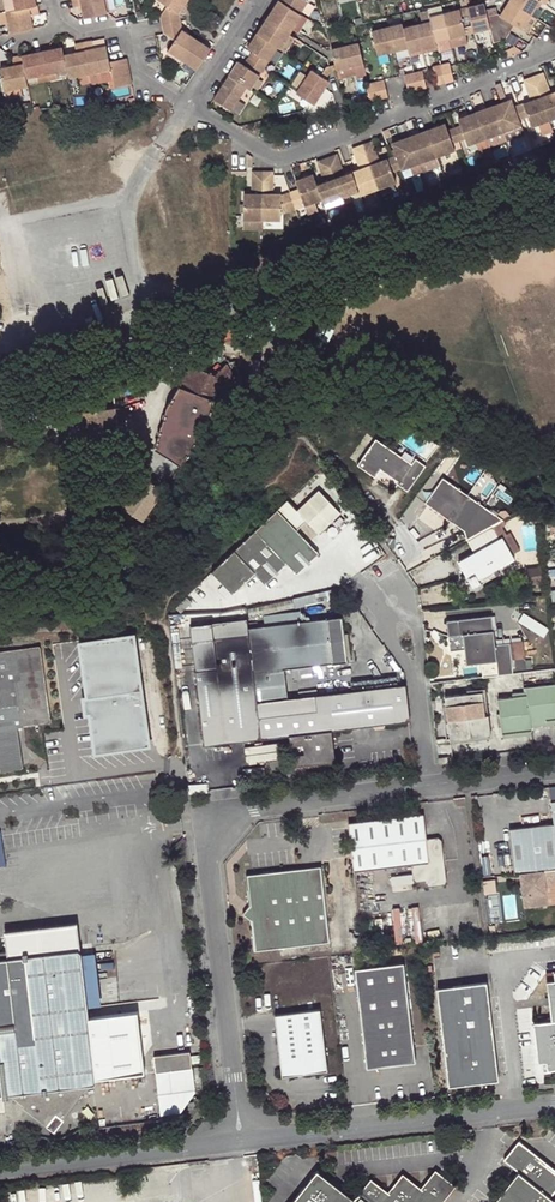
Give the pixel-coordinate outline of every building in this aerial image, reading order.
[(5,12),(36,5),(35,0),(0,0),(0,12),(5,12)] [(74,7),(78,6),(81,18),(107,13),(104,0),(72,0),(74,7)] [(161,16),(163,24),(182,20),(180,12),(187,13),(195,1),(194,0),(161,0),(168,5),(161,16)] [(282,22),(294,29),(304,15),(301,13),(281,0),(280,0),(270,14),(282,22)] [(301,13),(310,0),(281,0),(301,13)] [(546,4),(549,0),(512,0),(511,2),(531,15),(541,0),(546,4)] [(516,25),(522,29),(531,15),(511,2),(502,15),(498,13),(489,15),(491,24),(496,23),(510,32),(516,25)] [(472,25),(474,32),(491,29),(494,43),(505,40),(510,32),(496,23),(491,24),(489,15),(486,4),(468,8),(470,14),(472,25)] [(36,5),(5,12),(7,23),(9,34),(32,29),(29,17),(38,15),(36,5)] [(461,10),(462,16),(470,14),(468,8),(461,10)] [(444,14),(450,38),(467,34),(465,27),(462,16),(461,10),(444,14)] [(281,24),(282,22),(270,14),(269,17),(267,19),(279,27),(281,24)] [(431,22),(436,42),(450,38),(444,14),(430,17),(431,22)] [(294,29),(299,33),(309,18),(304,15),(294,29)] [(531,15),(522,29),(529,34),(538,19),(531,15)] [(291,34),(279,27),(267,19),(258,32),(279,46),(282,48),(291,34)] [(174,40),(169,49),(185,60),(198,39),(184,29),(182,20),(163,24),(165,33),(174,40)] [(293,31),(294,29),(282,22),(281,24),(279,27),(291,34),(293,31)] [(417,25),(423,49),(437,46),(436,42),(431,22),(417,25)] [(404,28),(403,23),(389,27),(395,51),(408,47),(404,28)] [(409,52),(418,50),(423,49),(417,25),(404,28),(408,47),(409,52)] [(474,32),(472,25),(465,27),(467,34),(474,32)] [(373,31),(378,54),(395,51),(389,27),(373,31)] [(250,58),(264,67),(279,46),(258,32),(249,47),(255,52),(250,58)] [(297,38),(291,34),(282,48),(288,52),(297,38)] [(452,46),(468,42),(467,34),(450,38),(452,46)] [(452,46),(450,38),(436,42),(437,46),(438,51),(452,48),(452,46)] [(198,39),(185,60),(198,69),(212,48),(198,39)] [(92,41),(83,42),(89,73),(101,71),(111,69),(109,62),(108,54),(106,46),(94,48),(92,41)] [(79,76),(89,73),(83,42),(75,44),(76,52),(64,55),(67,69),(68,75),(68,78),(79,76)] [(364,62),(359,42),(331,48),(335,64),(337,69),(364,62)] [(47,79),(56,78),(55,71),(67,69),(64,55),(62,47),(50,49),(41,51),(47,79)] [(409,52),(408,47),(395,51),(397,61),(411,58),(409,52)] [(412,63),(420,61),(418,50),(409,52),(411,58),(412,63)] [(38,81),(47,79),(41,51),(33,52),(22,55),(26,77),(36,75),(38,81)] [(19,87),(27,85),(27,83),(26,77),(22,55),(12,57),(13,65),(0,68),(0,76),(3,90),(19,87)] [(239,61),(230,75),(247,87),(250,89),(264,67),(250,58),(246,65),(239,61)] [(129,67),(127,59),(109,62),(111,69),(111,71),(129,67)] [(364,62),(337,69),(337,70),(339,79),(357,74),(358,78),(367,75),(364,62)] [(450,63),(442,65),(446,83),(454,81),(451,67),(450,63)] [(331,71),(329,65),(321,75),(313,69),(298,93),(314,104),(325,88),(330,81),(327,79),(331,71)] [(446,83),(442,65),(433,67),(434,68),(438,85),(446,83)] [(111,71),(113,80),(131,76),(129,67),(111,71)] [(55,71),(56,78),(68,75),(67,69),(55,71)] [(104,83),(101,71),(89,73),(91,83),(92,85),(104,83)] [(423,71),(414,73),(405,75),(407,83),(425,79),(423,71)] [(532,75),(538,93),(548,89),(541,72),(532,75)] [(91,83),(89,73),(79,76),(81,85),(91,83)] [(26,77),(27,83),(38,81),(36,75),(26,77)] [(232,110),(247,87),(230,75),(214,99),(232,110)] [(522,79),(528,96),(538,93),(532,75),(522,79)] [(132,84),(131,76),(113,80),(115,87),(132,84)] [(427,88),(425,79),(407,83),(409,92),(427,88)] [(366,84),(368,93),(386,89),(384,80),(369,84),(366,84)] [(21,95),(19,87),(3,90),(5,98),(21,95)] [(386,89),(368,93),(370,101),(388,97),(386,89)] [(549,92),(539,96),(548,120),(554,117),(554,90),(549,92)] [(541,135),(552,131),(552,130),(548,120),(539,96),(529,100),(522,102),(527,117),(531,126),(537,124),(541,135)] [(502,131),(520,124),(518,120),(513,106),(510,98),(492,105),(502,131)] [(527,117),(522,102),(517,104),(522,118),(527,117)] [(513,106),(518,120),(522,118),(517,104),(513,106)] [(474,111),(484,138),(502,131),(492,105),(474,111)] [(474,111),(456,118),(459,124),(464,138),(466,144),(484,138),(474,111)] [(435,156),(452,150),(445,129),(443,123),(425,130),(435,156)] [(464,138),(459,124),(452,127),(457,141),(464,138)] [(445,129),(452,150),(460,147),(457,141),(452,127),(445,129)] [(418,162),(421,171),(438,164),(435,156),(425,130),(408,136),(418,162)] [(408,136),(390,143),(394,155),(400,169),(418,162),(408,136)] [(360,144),(366,160),(376,156),(370,140),(360,144)] [(351,148),(357,164),(366,160),(360,144),(351,148)] [(331,173),(340,170),(334,154),(325,157),(331,173)] [(400,169),(394,155),(390,156),(395,171),(400,169)] [(366,160),(368,165),(378,161),(376,156),(366,160)] [(395,171),(390,156),(385,158),(391,173),(395,171)] [(325,157),(315,161),(321,177),(331,173),(325,157)] [(376,188),(394,181),(391,173),(385,158),(378,161),(368,165),(376,188)] [(403,178),(421,171),(418,162),(400,169),(403,178)] [(368,165),(359,168),(350,171),(357,190),(359,194),(376,188),(368,165)] [(250,171),(250,189),(260,189),(261,171),(250,171)] [(261,171),(260,189),(270,189),(271,171),(261,171)] [(350,171),(342,174),(333,177),(339,196),(357,190),(350,171)] [(288,191),(294,208),(303,205),(313,201),(320,198),(315,184),(311,173),(293,180),(297,188),(288,191)] [(339,196),(333,177),(323,181),(315,184),(320,198),(322,203),(339,196)] [(278,195),(278,214),(294,208),(288,191),(278,195)] [(242,192),(241,219),(260,220),(260,193),(250,193),(242,192)] [(278,220),(278,214),(278,195),(278,193),(270,193),(260,193),(260,220),(278,220)] [(322,203),(324,209),(341,202),(339,196),(322,203)] [(313,201),(303,205),(306,213),(316,209),(313,201)] [(241,228),(260,229),(260,220),(241,219),(241,228)] [(266,222),(266,228),(284,225),(283,220),(266,222)] [(221,329),(225,342),(240,337),(236,323),(221,329)] [(226,363),(215,373),(193,365),(167,407),(163,423),(162,423),(156,447),(170,456),(173,458),(181,464),(202,435),(211,438),(219,413),(209,409),(216,399),(235,378),(226,363)] [(115,403),(79,409),(82,426),(118,422),(115,403)] [(0,411),(0,439),(11,436),(4,409),(0,411)] [(397,483),(407,490),(425,465),(416,458),(412,464),(377,437),(358,463),(374,475),(381,467),(398,481),(397,483)] [(464,529),(467,541),(504,519),(445,473),(425,499),(464,529)] [(142,518),(163,488),(143,474),(133,487),(123,480),(115,492),(125,500),(122,504),(142,518)] [(319,535),(340,515),(319,492),(298,513),(306,522),(319,535)] [(288,502),(279,511),(257,531),(213,572),(233,594),(255,574),(266,586),(288,565),(297,574),(319,555),(297,531),(306,522),(298,513),(288,502)] [(490,538),(494,544),(500,541),(496,535),(490,538)] [(498,571),(515,561),(503,539),(500,541),(494,544),(459,565),(475,591),(501,577),(498,571)] [(291,598),(294,608),(333,600),(331,590),(291,598)] [(484,676),(514,673),(514,671),(511,644),(497,645),(492,615),(447,621),(450,651),(464,649),(466,665),(482,664),(484,676)] [(249,630),(257,700),(286,697),(282,668),(346,661),(340,616),(249,625),(249,630)] [(204,742),(220,740),(261,736),(257,700),(249,630),(191,636),(204,742)] [(137,638),(78,647),(86,701),(89,721),(94,755),(153,747),(137,638)] [(511,644),(514,671),(533,669),(532,660),(527,660),(525,642),(511,644)] [(21,750),(17,721),(50,716),(41,645),(0,651),(0,753),(21,750)] [(554,720),(554,683),(526,687),(526,696),(497,699),(499,714),(501,727),(502,734),(530,732),(530,723),(554,720)] [(257,700),(261,736),(288,733),(291,763),(334,759),(330,728),(410,719),(407,698),(403,686),(402,684),(286,697),(257,700)] [(481,694),(443,698),(446,721),(449,741),(490,737),(484,694),(481,694)] [(89,721),(86,701),(80,702),(84,722),(89,721)] [(23,765),(21,750),(0,753),(0,769),(23,765)] [(440,764),(453,762),(451,754),(439,756),(440,764)] [(431,887),(440,886),(431,838),(428,838),(426,815),(350,823),(355,871),(413,865),(415,879),(418,882),(427,882),(428,885),(431,887)] [(554,868),(554,824),(511,829),(516,873),(523,872),(525,872),(554,868)] [(431,838),(440,886),(445,885),(448,881),(443,841),(439,837),(431,838)] [(255,948),(330,940),(321,866),(246,875),(250,905),(243,913),(252,920),(255,948)] [(525,872),(526,879),(523,879),(525,895),(531,895),(532,907),(549,905),(547,884),(554,883),(554,868),(525,872)] [(10,1093),(11,1097),(25,1106),(24,1109),(50,1128),(57,1133),(67,1121),(82,1101),(80,1100),(91,1084),(99,1083),(89,1007),(82,955),(81,948),(0,958),(0,1095),(10,1093)] [(96,953),(82,955),(89,1007),(102,1005),(96,953)] [(356,967),(368,1066),(416,1061),(405,961),(356,967)] [(554,974),(554,983),(546,984),(551,1024),(533,1026),(538,1065),(546,1064),(547,1073),(554,1072),(554,974)] [(450,1084),(500,1077),(486,979),(436,986),(450,1084)] [(294,1074),(303,1073),(330,1070),(323,1008),(276,1014),(284,1075),(294,1074)] [(155,1056),(157,1073),(194,1068),(193,1065),(192,1056),(191,1051),(155,1056)] [(192,1056),(193,1065),(210,1064),(209,1055),(192,1056)] [(554,1200),(554,1169),(524,1143),(508,1162),(523,1174),(498,1201),(554,1201),(554,1200)] [(455,1188),(437,1173),(422,1191),(404,1177),(389,1194),(371,1180),(355,1199),(317,1169),(290,1201),(444,1201),(455,1188)]
